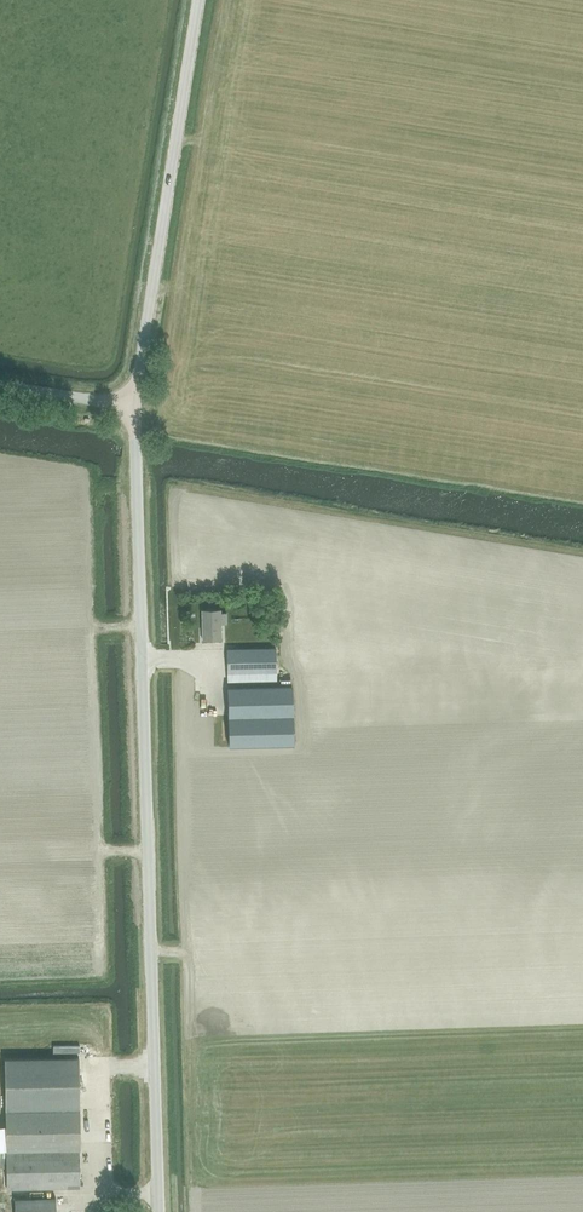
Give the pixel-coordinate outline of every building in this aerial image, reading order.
[(222,624),(228,624),(227,613),(221,613),(221,610),(202,610),(202,640),(222,640),(222,624)] [(277,679),(276,647),(228,648),(229,684),(277,683),(277,687),(228,688),(230,746),(293,747),(292,679),(277,679)] [(79,1057),(63,1057),(5,1059),(6,1110),(6,1123),(7,1146),(7,1149),(0,1150),(0,1167),(7,1167),(7,1189),(81,1188),(80,1148),(81,1148),(79,1057)] [(56,1196),(16,1198),(16,1211),(57,1211),(56,1196)]
